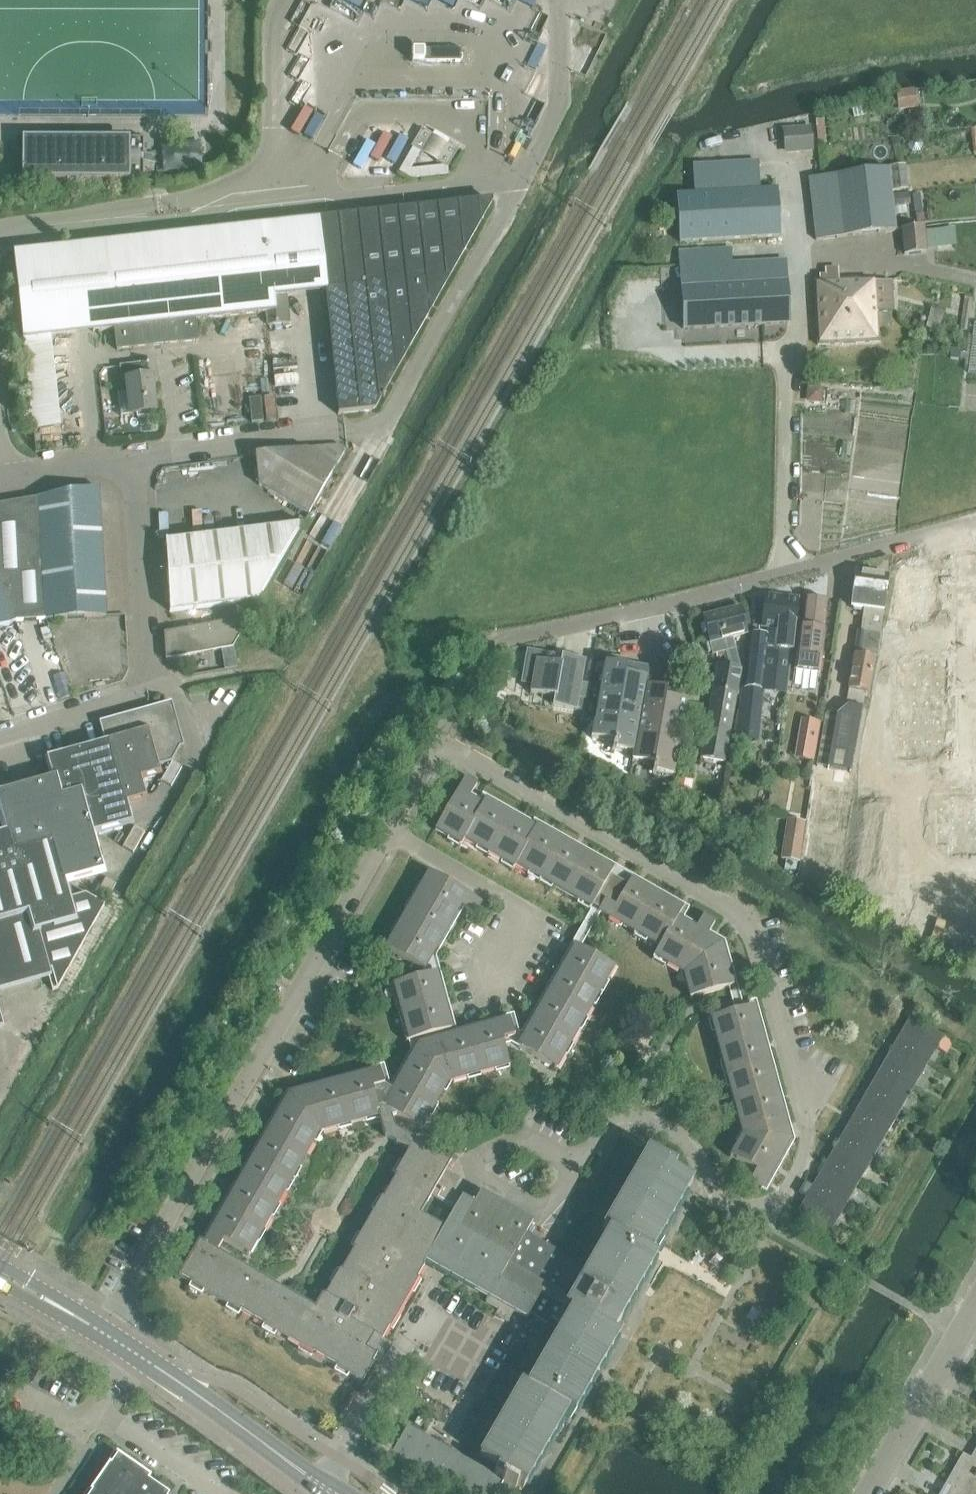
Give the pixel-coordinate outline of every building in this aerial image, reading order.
[(459,48),(423,49),(423,61),(459,61),(459,48)] [(896,91),(897,92),(897,97),(899,110),(917,108),(914,89),(896,91)] [(811,127),(781,129),(783,155),(813,152),(811,127)] [(410,146),(411,147),(446,168),(457,149),(421,128),(410,146)] [(21,138),(21,180),(143,180),(143,139),(21,138)] [(691,166),(693,192),(693,193),(759,189),(758,162),(691,166)] [(903,165),(887,167),(888,169),(891,191),(906,189),(903,165)] [(837,175),(809,178),(812,206),(816,239),(844,236),(895,230),(894,214),(891,194),(891,191),(888,169),(837,175)] [(676,194),(679,237),(679,243),(779,237),(776,188),(759,189),(693,193),(676,194)] [(907,192),(891,194),(894,214),(905,212),(904,205),(908,204),(907,192)] [(491,201),(316,220),(319,247),(340,244),(345,289),(449,278),(491,203),(491,201)] [(115,330),(117,351),(150,347),(199,342),(197,320),(231,316),(267,312),(268,325),(288,323),(278,242),(252,245),(250,227),(159,238),(13,254),(22,340),(115,330)] [(923,232),(923,227),(901,230),(904,255),(925,252),(925,248),(954,244),(953,229),(923,232)] [(682,288),(683,329),(788,323),(786,282),(785,260),(732,264),(731,248),(681,251),(681,266),(682,288)] [(868,282),(868,279),(839,280),(838,268),(825,269),(825,276),(819,276),(819,281),(814,281),(817,344),(878,341),(877,312),(892,311),(891,281),(868,282)] [(449,278),(345,289),(348,318),(431,309),(449,278)] [(431,309),(348,318),(352,347),(414,341),(431,309)] [(352,347),(331,350),(338,415),(374,411),(414,341),(352,347)] [(961,349),(952,348),(951,356),(960,357),(961,349)] [(136,415),(136,419),(148,417),(147,414),(153,414),(150,384),(155,384),(153,363),(119,367),(121,382),(126,381),(127,394),(117,395),(120,417),(136,415)] [(822,389),(808,388),(807,403),(821,403),(822,389)] [(59,428),(56,397),(29,400),(32,430),(32,432),(59,428)] [(344,449),(338,445),(255,456),(257,485),(268,491),(307,514),(344,449)] [(99,501),(98,488),(74,492),(75,502),(99,501)] [(16,621),(82,618),(81,605),(80,592),(80,579),(79,567),(78,554),(77,541),(77,528),(76,515),(75,502),(74,492),(34,499),(38,522),(24,525),(10,527),(0,529),(0,626),(16,621)] [(38,522),(34,499),(20,501),(24,525),(38,522)] [(6,503),(10,527),(24,525),(20,501),(6,503)] [(76,515),(100,514),(99,501),(75,502),(76,515)] [(0,505),(0,529),(10,527),(6,503),(0,505)] [(100,527),(100,514),(76,515),(77,528),(100,527)] [(300,525),(165,542),(169,612),(257,601),(300,525)] [(77,541),(101,539),(100,527),(77,528),(77,541)] [(102,552),(101,539),(77,541),(78,554),(102,552)] [(79,567),(103,565),(102,552),(78,554),(79,567)] [(103,578),(103,565),(79,567),(80,579),(103,578)] [(903,568),(895,611),(926,616),(933,573),(903,568)] [(860,632),(878,634),(886,577),(855,573),(850,608),(863,610),(860,632)] [(103,578),(80,579),(80,592),(104,591),(103,578)] [(105,604),(104,591),(80,592),(81,605),(105,604)] [(766,637),(749,635),(744,689),(741,689),(739,712),(737,712),(735,735),(758,737),(763,691),(785,693),(788,667),(790,667),(797,601),(764,597),(760,627),(767,628),(766,637)] [(793,670),(819,673),(824,630),(822,630),(826,601),(805,599),(802,628),(798,627),(793,670)] [(105,604),(81,605),(82,618),(105,617),(105,604)] [(235,607),(236,615),(248,614),(247,605),(235,607)] [(739,609),(703,619),(712,656),(718,654),(724,652),(728,667),(716,665),(700,761),(723,765),(740,669),(738,650),(736,651),(733,640),(747,636),(739,609)] [(232,647),(249,617),(164,632),(166,659),(232,647)] [(868,693),(874,657),(854,653),(847,689),(848,689),(846,700),(848,701),(848,704),(865,707),(868,692),(868,693)] [(526,655),(522,678),(532,680),(531,685),(530,693),(553,697),(552,706),(584,711),(588,686),(580,684),(585,660),(561,656),(561,657),(559,665),(553,664),(546,663),(544,663),(545,659),(526,655)] [(939,662),(899,663),(900,683),(940,682),(939,662)] [(604,663),(592,740),(613,743),(611,752),(633,755),(645,687),(646,679),(624,675),(625,667),(604,663)] [(940,682),(900,683),(900,703),(940,702),(940,682)] [(633,755),(631,764),(652,767),(651,775),(673,779),(685,703),(664,699),(666,690),(645,687),(633,755)] [(940,702),(900,703),(901,722),(941,721),(940,702)] [(141,713),(156,767),(170,763),(178,748),(181,747),(169,705),(141,713)] [(848,789),(862,708),(847,705),(836,715),(825,713),(813,783),(831,786),(829,795),(840,798),(842,788),(848,789)] [(103,724),(123,801),(143,796),(137,777),(157,772),(156,767),(141,713),(103,724)] [(819,722),(807,720),(800,759),(812,761),(819,722)] [(941,721),(901,722),(901,741),(912,741),(921,740),(931,740),(941,740),(941,721)] [(79,794),(90,833),(129,822),(123,801),(103,724),(99,725),(105,744),(48,759),(54,780),(59,801),(79,794)] [(921,740),(912,741),(912,753),(921,753),(921,740)] [(931,740),(921,740),(921,753),(931,753),(931,740)] [(941,740),(931,740),(931,753),(941,752),(941,740)] [(887,741),(877,742),(877,754),(887,754),(887,741)] [(912,741),(901,741),(901,753),(912,753),(912,741)] [(877,742),(867,742),(867,754),(877,754),(877,742)] [(171,786),(181,768),(172,762),(161,781),(171,786)] [(607,882),(612,872),(534,828),(532,831),(481,802),(479,807),(467,800),(474,787),(462,779),(432,831),(459,847),(462,841),(512,870),(513,867),(589,910),(591,906),(598,910),(596,914),(657,949),(652,958),(677,973),(681,972),(690,1001),(731,989),(719,947),(705,939),(714,924),(702,917),(693,931),(675,921),(680,911),(629,882),(623,891),(607,882)] [(52,843),(63,882),(101,871),(90,833),(79,794),(59,801),(54,780),(0,795),(0,805),(8,834),(14,855),(52,843)] [(672,800),(684,803),(687,787),(675,785),(672,800)] [(940,796),(940,840),(975,839),(975,821),(975,795),(940,796)] [(780,861),(796,864),(802,824),(786,822),(780,861)] [(133,854),(145,833),(134,827),(123,848),(133,854)] [(0,836),(0,920),(28,912),(35,931),(40,949),(43,959),(46,971),(47,971),(52,989),(57,988),(58,989),(105,906),(103,905),(93,899),(86,895),(68,900),(63,882),(52,843),(14,855),(8,834),(0,836)] [(479,904),(426,874),(383,949),(420,971),(457,907),(472,916),(479,904)] [(105,877),(93,899),(103,905),(115,883),(105,877)] [(26,979),(47,973),(46,971),(43,959),(40,949),(35,931),(28,912),(0,920),(0,986),(26,979)] [(612,968),(574,947),(517,1049),(555,1071),(612,968)] [(434,974),(413,980),(392,986),(408,1044),(450,1032),(434,974)] [(743,1133),(728,1159),(754,1173),(748,1184),(760,1191),(789,1144),(752,1009),(708,1021),(740,1131),(743,1133)] [(909,1019),(903,1030),(895,1044),(927,1063),(942,1038),(909,1019)] [(618,1339),(612,1335),(656,1260),(649,1256),(691,1184),(672,1173),(675,1166),(648,1151),(603,1229),(609,1233),(584,1276),(559,1262),(562,1257),(524,1235),(531,1222),(479,1192),(472,1205),(460,1198),(460,1199),(449,1193),(442,1205),(452,1211),(442,1229),(418,1216),(449,1162),(393,1130),(390,1118),(394,1117),(419,1131),(449,1081),(451,1082),(508,1067),(501,1043),(512,1039),(508,1022),(414,1048),(415,1052),(391,1095),(384,1092),(379,1075),(289,1097),(204,1245),(198,1242),(178,1277),(361,1382),(376,1356),(378,1358),(390,1346),(381,1341),(423,1267),(422,1267),(424,1262),(487,1299),(485,1302),(498,1310),(496,1313),(508,1321),(513,1312),(526,1320),(530,1314),(547,1324),(550,1318),(563,1325),(552,1345),(528,1387),(522,1383),(474,1466),(406,1426),(389,1456),(454,1493),(512,1493),(516,1488),(522,1491),(567,1413),(573,1416),(618,1339)] [(927,1063),(895,1044),(881,1068),(913,1087),(927,1063)] [(913,1087),(881,1068),(867,1092),(899,1111),(913,1087)] [(899,1111),(867,1092),(853,1116),(885,1135),(899,1111)] [(853,1116),(839,1140),(871,1159),(885,1135),(853,1116)] [(857,1183),(871,1159),(839,1140),(825,1164),(857,1183)] [(843,1207),(857,1183),(825,1164),(811,1188),(843,1207)] [(843,1207),(811,1188),(804,1184),(798,1194),(805,1199),(798,1211),(830,1230),(843,1207)] [(116,1454),(88,1493),(166,1493),(148,1481),(150,1478),(116,1454)] [(972,1459),(964,1455),(941,1493),(975,1493),(975,1462),(972,1459)]
